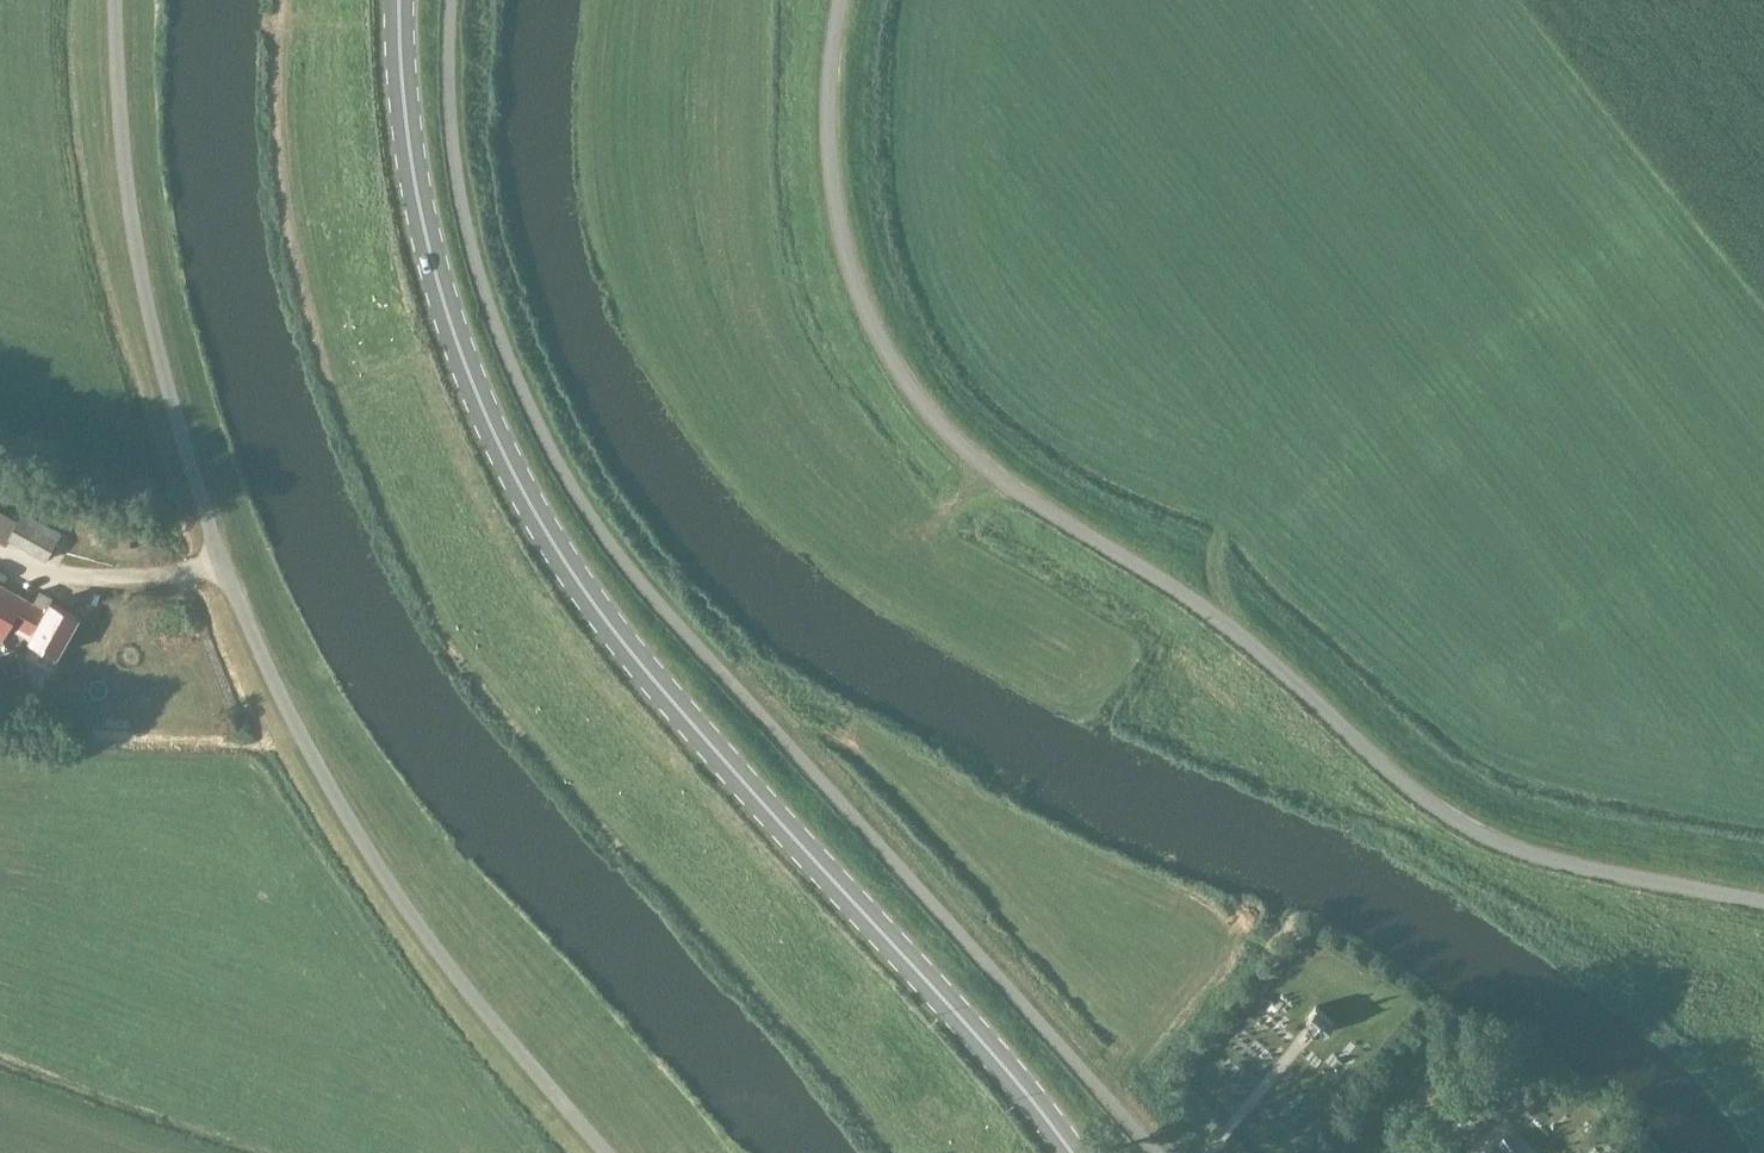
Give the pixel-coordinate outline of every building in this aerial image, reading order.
[(21,512),(16,520),(0,511),(0,542),(4,544),(7,539),(45,560),(60,535),(21,512)] [(1,639),(10,622),(31,633),(28,637),(57,653),(77,616),(49,600),(44,609),(0,586),(0,638),(1,639)] [(7,678),(23,673),(14,648),(0,653),(0,659),(7,678)] [(1307,1024),(1317,1033),(1319,1031),(1323,1034),(1334,1022),(1316,1006),(1305,1018),(1309,1021),(1307,1024)] [(1514,1151),(1502,1138),(1487,1152),(1512,1152),(1514,1151)]
